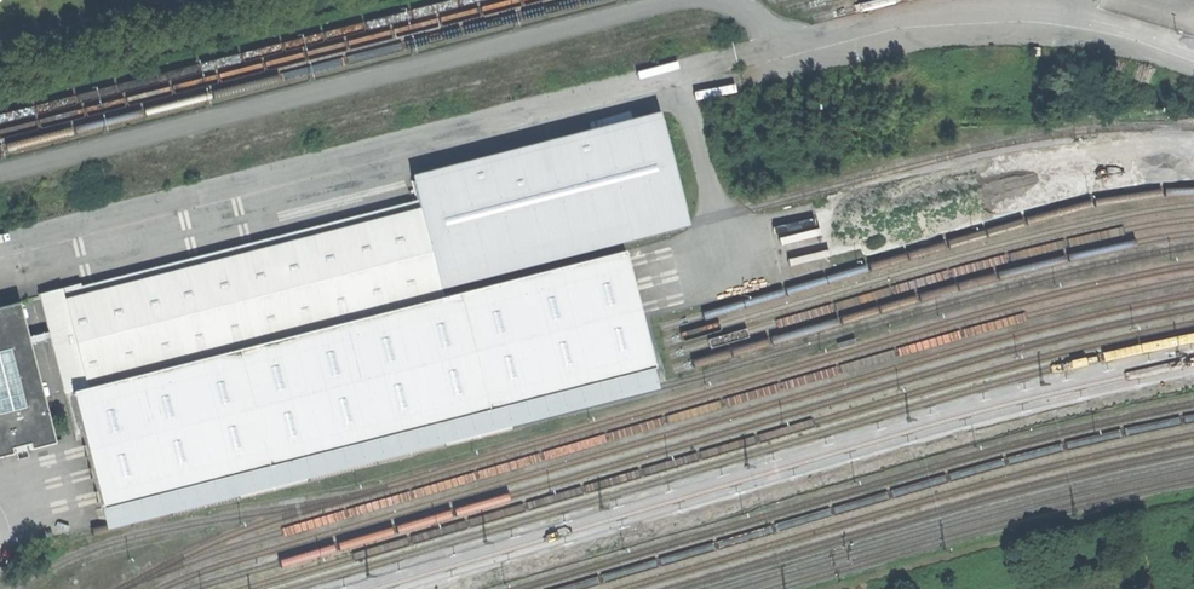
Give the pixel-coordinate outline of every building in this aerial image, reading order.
[(61,290),(44,295),(78,426),(90,476),(99,509),(650,368),(620,252),(438,298),(431,272),(681,208),(658,118),(409,181),(416,209),(63,299),(61,290)] [(9,454),(8,448),(18,446),(27,443),(28,449),(51,443),(16,304),(0,308),(0,456),(9,454)]
